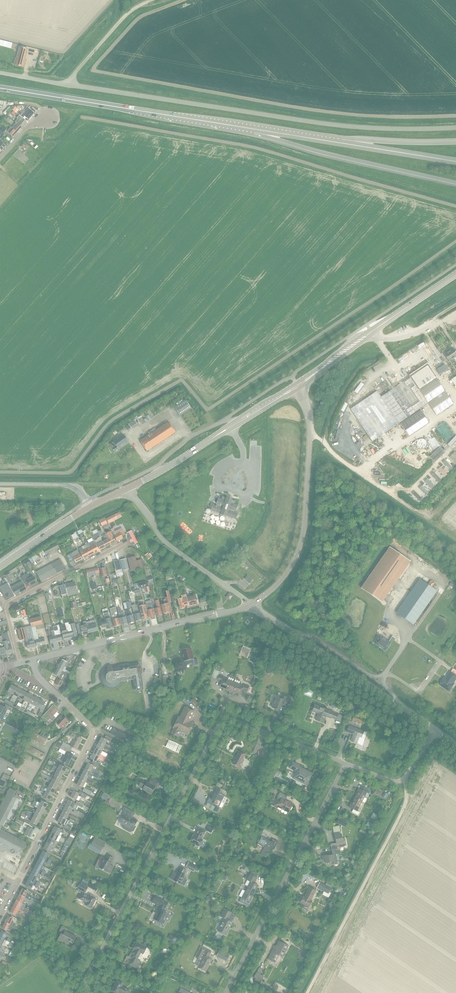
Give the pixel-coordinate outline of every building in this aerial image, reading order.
[(15,58),(13,65),(23,68),(25,61),(24,61),(27,49),(18,47),(16,58),(15,58)] [(31,108),(30,109),(28,107),(25,111),(27,113),(30,116),(34,111),(31,108)] [(30,116),(27,113),(25,111),(21,116),(26,121),(30,116)] [(14,122),(15,123),(20,128),(25,122),(18,116),(16,118),(17,119),(14,122)] [(16,132),(20,128),(15,123),(11,128),(16,132)] [(16,132),(11,128),(10,127),(6,131),(12,137),(16,132)] [(453,348),(444,354),(449,361),(454,358),(455,361),(455,360),(455,352),(453,348)] [(410,377),(381,397),(399,423),(423,407),(428,403),(436,415),(453,403),(427,365),(410,377)] [(449,391),(441,378),(438,380),(446,392),(449,391)] [(369,389),(366,386),(370,384),(368,381),(355,391),(359,396),(369,389)] [(399,423),(377,391),(350,409),(372,441),(399,423)] [(190,408),(185,400),(174,407),(179,416),(190,408)] [(421,410),(400,424),(409,436),(429,423),(421,410)] [(453,430),(455,428),(455,426),(449,415),(445,418),(453,430)] [(132,429),(140,424),(137,420),(136,421),(134,419),(128,424),(129,425),(131,429),(132,429)] [(175,432),(168,422),(139,441),(146,451),(175,432)] [(440,445),(449,436),(445,432),(436,441),(440,445)] [(128,441),(123,434),(113,441),(113,442),(110,444),(114,451),(118,448),(118,449),(128,441)] [(335,441),(342,446),(345,442),(339,436),(335,441)] [(232,500),(232,498),(227,496),(226,498),(222,496),(221,499),(218,498),(216,504),(217,504),(216,506),(213,505),(211,510),(221,513),(220,514),(226,516),(226,515),(236,519),(238,514),(235,512),(235,510),(236,510),(238,505),(234,504),(235,501),(232,500)] [(99,520),(102,526),(107,523),(104,517),(99,520)] [(113,528),(111,529),(117,541),(123,538),(122,536),(124,534),(121,529),(115,531),(113,528)] [(107,538),(110,544),(116,542),(110,531),(105,534),(107,538)] [(110,544),(107,538),(105,534),(102,536),(102,537),(103,536),(105,540),(102,541),(105,547),(110,544)] [(133,534),(128,537),(132,546),(137,543),(133,534)] [(102,541),(100,537),(97,538),(98,539),(95,540),(100,550),(105,547),(102,541)] [(99,550),(95,543),(94,540),(91,542),(90,541),(88,543),(90,545),(94,553),(99,550)] [(46,555),(59,548),(56,542),(40,551),(43,556),(46,554),(46,555)] [(94,553),(90,545),(88,543),(83,546),(89,556),(94,553)] [(84,558),(89,556),(83,546),(78,548),(84,558)] [(389,547),(361,588),(381,602),(410,561),(389,547)] [(71,553),(66,556),(70,562),(74,560),(76,563),(82,559),(80,554),(78,550),(71,553)] [(31,557),(34,561),(41,557),(38,552),(31,557)] [(135,556),(128,558),(131,571),(143,568),(141,559),(136,560),(135,556)] [(120,560),(123,570),(129,569),(126,558),(120,560)] [(36,572),(41,581),(65,569),(60,559),(36,572)] [(27,573),(21,576),(25,583),(27,582),(30,587),(37,583),(34,576),(30,578),(27,573)] [(247,575),(244,579),(249,583),(253,579),(247,575)] [(419,579),(396,612),(413,624),(436,591),(419,579)] [(22,581),(11,587),(15,595),(26,589),(22,581)] [(68,595),(78,593),(75,581),(65,583),(65,584),(59,585),(62,595),(67,593),(68,595)] [(14,595),(7,582),(0,586),(0,589),(6,600),(14,595)] [(196,595),(187,597),(186,594),(181,595),(182,598),(178,599),(180,608),(184,607),(189,606),(198,604),(196,595)] [(167,612),(170,611),(167,598),(163,599),(164,604),(161,604),(163,613),(164,613),(168,612),(167,612)] [(153,608),(152,605),(152,602),(146,604),(149,617),(155,616),(153,608)] [(135,621),(141,619),(139,612),(137,613),(135,604),(131,605),(132,608),(134,614),(135,621)] [(148,618),(146,611),(147,610),(146,605),(139,606),(140,612),(142,619),(148,618)] [(120,625),(118,617),(116,618),(115,612),(117,611),(116,607),(110,608),(114,626),(120,625)] [(121,624),(127,623),(125,616),(123,617),(120,607),(117,608),(121,624)] [(128,622),(134,621),(132,614),(130,615),(128,609),(125,610),(127,616),(128,622)] [(109,614),(108,610),(103,611),(104,615),(104,616),(105,621),(101,622),(102,627),(106,626),(107,628),(113,626),(111,617),(109,618),(108,614),(109,614)] [(35,625),(42,624),(40,616),(30,618),(32,627),(31,627),(33,636),(34,636),(35,640),(36,640),(37,646),(45,644),(44,637),(42,637),(42,638),(38,639),(35,625)] [(98,630),(96,623),(95,620),(88,622),(88,619),(85,620),(86,621),(89,633),(98,630)] [(89,633),(86,621),(82,621),(83,625),(81,626),(80,623),(76,624),(78,632),(82,631),(83,635),(89,633)] [(62,632),(61,632),(61,633),(62,633),(64,639),(72,637),(78,636),(75,623),(69,624),(68,622),(65,623),(67,629),(65,630),(61,631),(62,632)] [(53,627),(56,641),(62,639),(61,634),(59,625),(53,626),(53,627)] [(25,627),(17,629),(20,640),(25,638),(28,638),(25,627)] [(2,635),(6,654),(12,652),(7,632),(1,634),(2,635)] [(394,637),(393,636),(392,635),(388,641),(380,636),(375,643),(385,651),(394,637)] [(30,637),(28,638),(25,638),(28,648),(36,646),(35,640),(34,636),(33,636),(30,637)] [(189,659),(193,658),(191,647),(181,650),(184,665),(190,663),(189,659)] [(59,664),(66,667),(70,660),(66,658),(65,661),(62,659),(59,664)] [(140,689),(143,688),(140,672),(142,671),(141,668),(139,667),(139,663),(129,665),(128,664),(127,665),(127,664),(126,665),(125,664),(124,665),(123,666),(122,665),(121,666),(120,665),(120,666),(119,665),(119,666),(112,667),(112,666),(111,665),(108,666),(107,667),(107,668),(106,668),(104,669),(103,671),(102,672),(102,673),(101,675),(101,676),(101,678),(101,679),(102,680),(102,682),(103,683),(104,684),(105,685),(106,686),(108,686),(109,687),(110,687),(112,687),(113,687),(115,687),(116,686),(117,685),(118,684),(119,683),(120,682),(121,681),(121,679),(122,679),(123,680),(124,679),(125,679),(126,679),(127,678),(127,679),(128,678),(129,679),(130,678),(131,679),(131,678),(132,678),(133,677),(135,690),(138,689),(138,690),(139,690),(140,690),(140,689)] [(65,669),(66,667),(59,664),(58,668),(65,672),(70,674),(71,672),(65,669)] [(70,674),(65,672),(58,668),(54,674),(59,677),(58,678),(61,679),(62,677),(62,676),(63,674),(65,675),(66,674),(69,676),(70,674)] [(216,680),(219,671),(216,670),(216,669),(214,669),(211,677),(213,678),(213,679),(216,680)] [(440,684),(448,690),(453,683),(452,683),(455,677),(450,672),(444,681),(442,680),(440,684)] [(227,679),(223,678),(224,676),(219,674),(217,679),(221,681),(220,686),(226,688),(226,689),(230,691),(235,677),(231,676),(228,677),(227,679)] [(244,684),(243,685),(240,684),(241,682),(239,679),(235,677),(230,691),(234,692),(234,691),(241,694),(242,689),(247,691),(249,686),(244,684)] [(60,687),(63,681),(58,678),(55,684),(60,687)] [(13,694),(17,687),(11,685),(8,691),(13,694)] [(22,690),(17,688),(17,687),(13,694),(19,697),(22,690)] [(28,693),(23,691),(22,690),(19,697),(24,700),(28,693)] [(30,703),(33,696),(28,693),(24,700),(30,703)] [(281,704),(284,705),(287,698),(281,695),(280,699),(275,697),(272,707),(279,710),(281,704)] [(35,706),(39,699),(33,696),(30,703),(35,706)] [(190,701),(195,706),(199,702),(193,698),(190,701)] [(46,706),(43,704),(44,702),(39,699),(35,706),(41,709),(40,711),(42,712),(46,706)] [(316,702),(315,705),(337,713),(338,710),(316,702)] [(0,705),(0,718),(2,719),(7,709),(11,711),(13,708),(5,704),(4,706),(0,704),(0,705)] [(50,719),(52,721),(55,717),(53,715),(58,710),(55,707),(56,707),(53,705),(42,716),(48,721),(50,719)] [(339,714),(333,712),(314,705),(312,710),(318,713),(315,719),(323,722),(325,716),(336,720),(339,714)] [(173,727),(175,727),(172,732),(177,735),(180,730),(187,734),(192,723),(189,722),(194,711),(185,707),(180,717),(178,717),(173,727)] [(60,731),(62,733),(66,728),(64,726),(69,721),(66,719),(67,717),(65,715),(57,723),(62,728),(60,731)] [(349,725),(346,732),(353,734),(350,741),(357,743),(357,742),(362,744),(366,732),(363,731),(349,725)] [(110,733),(131,744),(134,738),(113,727),(110,733)] [(61,745),(63,746),(71,750),(72,747),(75,748),(79,741),(80,742),(82,738),(72,733),(70,736),(74,738),(70,746),(63,742),(61,745)] [(107,740),(110,741),(112,738),(106,735),(104,738),(101,737),(98,742),(104,745),(111,748),(112,746),(105,743),(107,740)] [(169,739),(165,747),(176,752),(180,745),(169,739)] [(111,748),(104,745),(98,742),(96,747),(101,750),(103,748),(106,750),(106,749),(109,751),(111,748)] [(27,744),(24,750),(31,754),(34,748),(27,744)] [(71,750),(63,746),(61,745),(60,748),(66,751),(61,760),(68,764),(73,755),(69,753),(71,750)] [(100,753),(101,750),(96,747),(93,753),(99,756),(105,759),(106,757),(100,753)] [(34,748),(31,754),(42,760),(45,754),(34,748)] [(232,763),(238,767),(241,763),(242,763),(244,759),(243,759),(245,754),(238,751),(232,763)] [(105,759),(99,756),(93,753),(90,758),(93,760),(96,761),(97,758),(104,762),(105,760),(105,759)] [(100,763),(96,761),(93,760),(91,764),(94,766),(98,768),(100,763)] [(302,782),(306,784),(311,774),(305,771),(298,768),(300,765),(292,761),(289,767),(296,771),(293,777),(298,779),(297,780),(302,782)] [(94,766),(91,764),(88,762),(85,768),(91,771),(97,774),(101,776),(102,774),(98,772),(92,769),(94,766)] [(55,769),(57,770),(63,773),(66,768),(60,764),(58,768),(54,765),(53,768),(55,769)] [(97,774),(91,771),(85,768),(82,773),(88,776),(89,774),(96,777),(97,774)] [(54,775),(52,774),(50,777),(42,773),(44,770),(42,769),(39,774),(47,778),(50,780),(51,780),(58,784),(60,778),(54,775)] [(63,773),(57,770),(54,775),(60,778),(63,773)] [(86,779),(88,776),(82,773),(79,778),(85,781),(92,785),(93,783),(86,779)] [(151,793),(153,790),(155,790),(161,778),(153,773),(148,782),(146,781),(146,782),(142,779),(139,785),(143,788),(143,789),(151,793)] [(6,782),(9,776),(4,774),(1,779),(6,782)] [(82,787),(85,781),(79,778),(76,784),(82,787)] [(55,789),(58,784),(51,780),(49,786),(55,789)] [(82,791),(94,797),(98,789),(97,788),(91,785),(90,787),(95,790),(94,790),(95,791),(94,791),(93,792),(84,788),(82,791)] [(52,794),(55,789),(49,786),(47,789),(43,786),(41,789),(46,791),(52,794)] [(366,799),(364,797),(366,792),(369,793),(370,791),(364,787),(363,790),(359,788),(357,791),(358,792),(355,798),(362,801),(364,803),(366,799)] [(0,829),(1,827),(2,825),(2,824),(2,823),(2,822),(3,821),(3,820),(5,818),(6,818),(6,817),(7,816),(8,812),(10,806),(12,804),(14,802),(14,801),(15,799),(14,798),(13,797),(16,791),(10,788),(9,789),(8,790),(7,791),(7,792),(7,793),(3,800),(2,802),(1,804),(0,805),(0,850),(1,851),(1,852),(2,852),(3,852),(4,852),(5,851),(5,850),(6,850),(7,850),(8,850),(9,850),(11,851),(11,852),(11,853),(12,853),(13,853),(14,853),(15,852),(16,852),(17,852),(18,852),(19,851),(20,851),(21,849),(22,848),(24,849),(27,843),(25,842),(24,841),(24,840),(22,840),(21,840),(18,838),(17,837),(16,837),(15,836),(14,836),(5,832),(5,831),(4,830),(3,830),(1,830),(0,829)] [(227,798),(223,796),(224,795),(219,793),(220,790),(217,788),(212,798),(209,797),(207,802),(213,805),(213,803),(218,806),(220,802),(224,804),(227,798)] [(52,794),(46,791),(41,789),(40,791),(45,793),(43,796),(49,800),(52,794)] [(80,791),(79,793),(73,790),(70,796),(76,799),(78,795),(85,799),(87,795),(80,791)] [(285,799),(287,796),(280,792),(277,797),(278,797),(276,799),(273,805),(277,808),(278,806),(282,808),(282,809),(288,812),(290,810),(291,810),(292,807),(292,806),(291,806),(293,804),(285,799)] [(362,801),(355,798),(352,803),(351,803),(349,806),(353,809),(352,811),(358,815),(360,812),(357,810),(362,801)] [(66,805),(71,808),(74,803),(68,799),(66,805)] [(33,803),(45,809),(47,803),(41,800),(40,803),(34,800),(33,803)] [(45,809),(33,803),(32,802),(31,805),(37,808),(36,811),(42,814),(45,809)] [(69,813),(71,808),(66,805),(63,810),(69,813)] [(136,826),(134,826),(137,821),(128,817),(131,810),(124,806),(120,813),(123,814),(119,822),(125,825),(123,828),(130,832),(133,831),(136,826)] [(66,819),(69,813),(63,810),(60,816),(66,819)] [(39,819),(42,814),(36,811),(33,816),(39,819)] [(36,825),(39,819),(33,816),(30,821),(36,825)] [(69,820),(66,819),(60,816),(57,821),(65,825),(63,827),(69,830),(71,827),(66,824),(69,820)] [(30,825),(24,822),(17,818),(16,821),(16,822),(23,825),(22,826),(27,828),(24,834),(30,837),(34,830),(29,827),(30,825)] [(339,834),(338,832),(340,832),(339,825),(332,826),(333,833),(334,833),(335,838),(336,843),(330,844),(332,854),(327,855),(322,856),(323,860),(325,860),(325,862),(330,862),(331,865),(334,864),(335,865),(337,864),(337,863),(338,863),(337,855),(336,856),(336,854),(338,854),(337,846),(338,846),(338,847),(346,845),(345,838),(342,839),(341,834),(339,834)] [(64,830),(62,829),(55,826),(52,831),(59,835),(60,832),(62,833),(64,830)] [(195,836),(191,842),(195,844),(199,846),(202,840),(201,839),(205,831),(199,828),(195,836)] [(61,836),(59,835),(52,831),(49,837),(56,840),(58,842),(61,836)] [(58,842),(56,840),(49,837),(46,842),(53,846),(55,847),(58,842)] [(261,837),(258,844),(264,847),(261,855),(265,857),(267,854),(267,853),(272,851),(272,850),(273,847),(274,847),(277,841),(272,838),(270,841),(261,837)] [(50,852),(53,846),(46,842),(43,848),(50,852)] [(92,842),(89,847),(100,853),(102,848),(92,842)] [(39,856),(45,860),(48,854),(43,851),(41,854),(40,853),(39,856)] [(99,867),(110,873),(113,866),(110,865),(111,862),(113,858),(107,855),(105,859),(103,858),(99,867)] [(42,865),(45,860),(39,856),(37,859),(39,859),(37,862),(42,865)] [(39,871),(42,865),(37,862),(35,865),(34,865),(33,867),(39,871)] [(189,862),(186,867),(193,871),(194,870),(196,866),(189,862)] [(37,876),(39,871),(33,867),(32,870),(33,871),(31,874),(37,876)] [(170,878),(181,884),(185,875),(184,874),(186,870),(180,867),(178,871),(177,871),(176,873),(173,871),(170,878)] [(242,889),(239,895),(242,897),(239,901),(247,906),(250,901),(258,885),(254,883),(257,877),(249,873),(246,879),(250,881),(245,891),(242,889)] [(34,882),(37,876),(31,874),(29,877),(28,876),(27,879),(34,882)] [(30,888),(34,882),(27,879),(26,881),(27,882),(25,885),(30,888)] [(317,887),(328,893),(331,888),(320,882),(317,887)] [(89,896),(84,894),(88,888),(80,883),(77,888),(82,891),(82,892),(81,892),(78,898),(86,902),(85,905),(91,908),(96,898),(90,895),(89,896)] [(300,902),(309,907),(312,900),(310,900),(315,890),(309,887),(304,896),(303,896),(300,902)] [(37,901),(31,898),(28,896),(28,897),(25,896),(28,891),(22,888),(19,894),(30,900),(36,903),(37,901)] [(36,903),(30,900),(19,894),(16,900),(22,903),(23,900),(34,906),(36,903)] [(163,910),(165,908),(168,902),(163,900),(155,896),(152,902),(157,905),(155,909),(157,910),(153,919),(164,924),(165,921),(163,919),(167,912),(163,910)] [(19,908),(22,903),(16,900),(13,906),(24,912),(27,913),(28,911),(22,908),(22,909),(19,908)] [(27,913),(24,912),(13,906),(10,912),(15,915),(18,910),(20,911),(20,912),(23,914),(22,915),(25,917),(27,913)] [(226,935),(232,922),(227,920),(231,913),(224,909),(221,916),(224,918),(217,930),(226,935)] [(5,922),(12,925),(14,922),(12,921),(13,918),(8,916),(5,922)] [(10,929),(12,925),(5,922),(1,928),(6,931),(8,928),(10,929)] [(76,936),(66,931),(67,929),(62,926),(59,932),(61,933),(58,938),(69,943),(70,942),(73,943),(76,936)] [(9,942),(6,941),(4,939),(0,937),(0,945),(1,945),(3,946),(5,943),(12,947),(14,944),(9,942)] [(268,959),(275,962),(279,955),(282,957),(288,945),(279,940),(276,946),(275,945),(268,959)] [(130,957),(127,963),(136,968),(140,961),(137,959),(141,952),(143,954),(147,947),(145,946),(137,942),(133,948),(134,949),(130,957)] [(211,952),(205,948),(201,946),(196,957),(202,960),(198,967),(206,971),(211,959),(208,958),(211,952)] [(220,950),(217,956),(226,960),(229,955),(220,950)] [(254,977),(260,981),(263,975),(256,972),(254,977)] [(123,983),(117,980),(116,982),(111,990),(116,992),(118,992),(120,992),(128,992),(130,990),(122,986),(123,983)]
